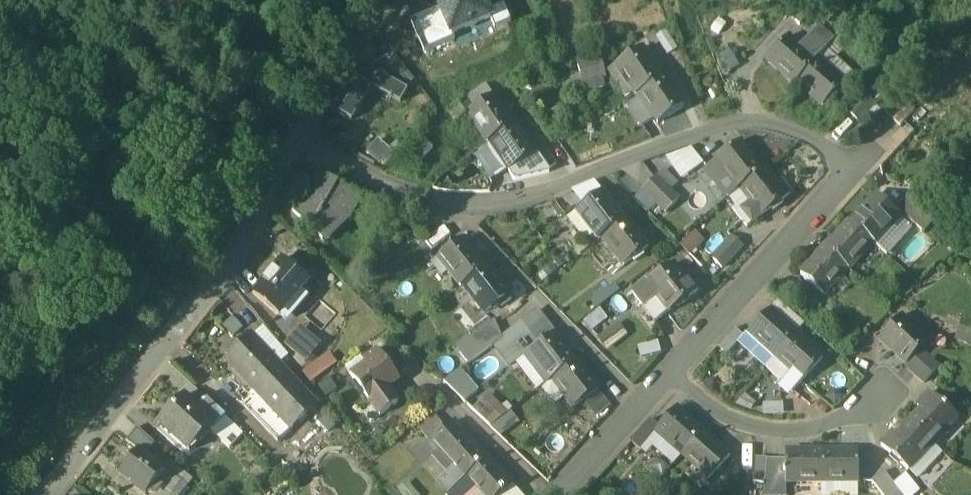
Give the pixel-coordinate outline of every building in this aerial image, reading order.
[(440,10),(451,38),(453,37),(490,21),(492,21),(489,13),(483,0),(435,0),(440,10)] [(785,16),(799,28),(815,9),(804,0),(799,0),(785,16)] [(503,7),(489,13),(492,21),(490,21),(495,31),(511,25),(503,7)] [(440,10),(411,22),(424,56),(455,43),(453,37),(451,38),(440,10)] [(788,40),(767,63),(794,87),(796,85),(814,64),(814,63),(816,61),(824,52),(825,51),(811,37),(799,50),(788,40)] [(642,49),(616,67),(635,96),(638,95),(661,79),(642,49)] [(851,76),(824,52),(816,61),(842,85),(851,76)] [(584,83),(608,76),(603,57),(578,64),(584,83)] [(816,61),(814,63),(814,64),(796,85),(822,109),(843,85),(842,85),(816,61)] [(378,77),(371,89),(401,106),(408,94),(378,77)] [(661,79),(638,95),(657,125),(683,108),(664,78),(661,79)] [(371,89),(358,82),(340,116),(353,123),(371,89)] [(864,96),(848,115),(858,125),(875,106),(864,96)] [(494,97),(468,114),(487,144),(489,143),(514,127),(494,97)] [(886,112),(894,119),(907,105),(900,98),(886,112)] [(894,119),(901,126),(915,112),(907,105),(894,119)] [(901,126),(909,133),(922,119),(915,112),(901,126)] [(514,127),(489,143),(509,173),(536,155),(517,125),(514,127)] [(366,155),(381,167),(391,155),(377,142),(366,155)] [(433,152),(423,142),(407,160),(417,169),(433,152)] [(740,145),(715,164),(737,193),(740,190),(761,173),(740,145)] [(695,146),(669,157),(679,179),(705,168),(695,146)] [(550,175),(536,155),(509,173),(516,182),(550,175)] [(726,200),(737,193),(715,164),(705,172),(726,200)] [(761,173),(740,190),(762,219),(791,196),(780,182),(776,185),(765,171),(761,173)] [(363,200),(316,172),(292,213),(323,243),(347,220),(351,222),(363,200)] [(574,189),(579,201),(603,191),(597,179),(574,189)] [(646,192),(665,214),(680,201),(660,179),(646,192)] [(602,195),(578,214),(599,243),(603,240),(624,224),(602,195)] [(920,195),(913,203),(911,201),(899,214),(923,235),(939,212),(920,195)] [(876,199),(852,226),(873,245),(875,247),(899,220),(876,199)] [(624,224),(603,240),(624,269),(649,250),(627,221),(624,224)] [(850,224),(826,251),(848,271),(849,272),(873,245),(852,226),(850,224)] [(695,233),(683,247),(690,253),(703,240),(695,233)] [(734,235),(711,255),(723,268),(745,248),(734,235)] [(464,242),(439,261),(461,289),(464,287),(486,270),(464,242)] [(825,250),(801,276),(823,298),(848,271),(826,251),(825,250)] [(282,262),(254,295),(280,318),(308,284),(282,262)] [(486,270),(464,287),(485,316),(510,297),(488,268),(486,270)] [(673,268),(648,287),(658,301),(669,316),(699,294),(688,280),(684,283),(673,268)] [(646,284),(632,294),(644,311),(658,301),(648,287),(646,284)] [(584,323),(592,333),(608,321),(599,311),(584,323)] [(770,313),(749,336),(776,361),(797,337),(770,313)] [(544,329),(534,315),(505,337),(522,360),(529,355),(555,335),(548,326),(544,329)] [(970,345),(970,320),(964,318),(957,340),(970,345)] [(913,332),(900,320),(880,343),(907,367),(921,351),(930,340),(917,328),(913,332)] [(456,347),(467,363),(500,339),(491,321),(456,347)] [(617,326),(599,339),(608,350),(625,338),(617,326)] [(285,346),(305,363),(320,345),(300,328),(285,346)] [(576,363),(555,335),(529,355),(551,383),(576,363)] [(279,366),(251,336),(228,359),(254,388),(279,366)] [(823,362),(797,337),(776,361),(803,385),(823,362)] [(637,348),(640,360),(661,355),(659,343),(637,348)] [(311,382),(338,362),(330,351),(303,371),(311,382)] [(378,351),(365,361),(367,365),(352,377),(382,418),(405,399),(394,384),(399,381),(378,351)] [(930,359),(921,351),(907,367),(905,368),(915,376),(930,359)] [(940,368),(930,359),(915,376),(924,385),(940,368)] [(576,363),(553,381),(575,410),(586,401),(600,391),(578,362),(576,363)] [(315,406),(279,366),(254,388),(259,393),(291,428),(292,427),(310,411),(315,406)] [(460,366),(445,380),(466,403),(482,389),(460,366)] [(600,391),(586,401),(598,416),(611,406),(600,391)] [(291,428),(259,393),(245,407),(277,442),(292,428),(292,427),(291,428)] [(196,407),(184,396),(159,422),(189,450),(210,428),(214,424),(196,407)] [(487,396),(476,408),(490,423),(502,412),(487,396)] [(957,420),(930,396),(918,409),(922,412),(910,426),(933,447),(957,420)] [(242,432),(205,397),(196,407),(214,424),(210,428),(229,447),(242,432)] [(577,413),(567,399),(559,405),(570,419),(577,413)] [(323,416),(315,406),(310,411),(311,412),(310,413),(317,421),(323,416)] [(512,412),(490,427),(497,437),(519,422),(512,412)] [(704,436),(677,412),(657,436),(683,460),(704,436)] [(424,436),(440,424),(434,416),(418,427),(424,436)] [(431,444),(441,454),(464,434),(454,423),(431,444)] [(153,442),(137,426),(126,439),(137,448),(144,453),(153,442)] [(933,447),(910,426),(898,439),(894,435),(881,449),(885,453),(885,452),(908,474),(933,447)] [(488,461),(464,434),(441,454),(464,481),(466,480),(488,461)] [(704,436),(683,460),(710,484),(730,461),(704,436)] [(137,448),(119,470),(131,479),(130,480),(146,493),(155,481),(164,469),(144,453),(137,448)] [(743,479),(754,480),(756,463),(756,455),(745,454),(743,479)] [(822,455),(786,456),(786,466),(786,487),(822,487),(822,455)] [(858,487),(858,455),(822,455),(822,487),(858,487)] [(490,459),(488,461),(466,480),(479,494),(504,494),(513,486),(490,459)] [(767,464),(756,463),(754,480),(754,487),(765,488),(767,466),(767,464)] [(767,466),(765,488),(765,494),(786,494),(786,487),(786,466),(767,466)] [(164,469),(155,481),(171,493),(180,482),(164,469)] [(894,487),(884,475),(873,484),(881,494),(900,494),(894,487)] [(894,487),(900,494),(918,494),(919,494),(906,477),(894,487)]
